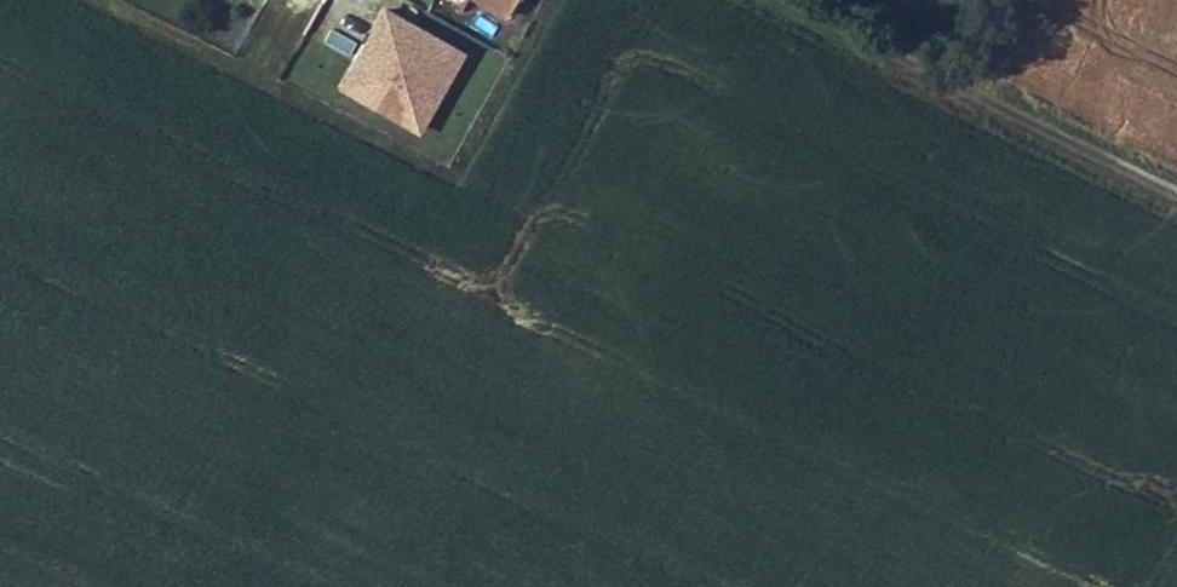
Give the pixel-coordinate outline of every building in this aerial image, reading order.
[(381,1),(335,85),(418,131),(465,47),(381,1)]
